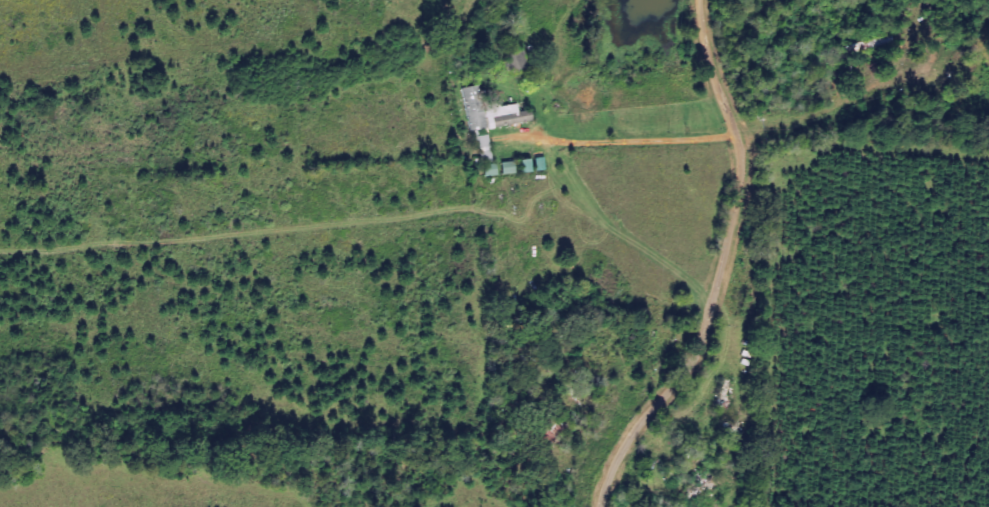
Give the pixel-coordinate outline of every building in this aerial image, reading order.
[(531,122),(529,110),(516,112),(515,104),(497,107),(496,103),(484,105),(480,85),(460,88),(467,131),(531,122)] [(476,136),(479,164),(490,163),(488,135),(476,136)] [(501,175),(514,173),(511,161),(499,164),(501,175)] [(483,177),(496,175),(494,163),(481,165),(483,177)]
